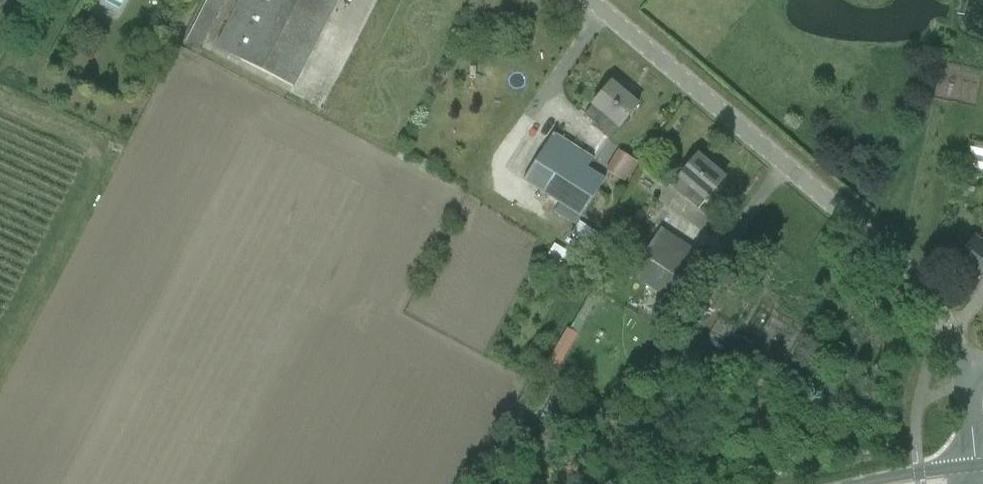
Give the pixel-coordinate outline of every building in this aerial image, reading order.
[(187,41),(201,48),(225,0),(208,0),(187,41)] [(216,48),(295,88),(339,0),(241,0),(216,48)] [(639,105),(612,82),(591,106),(592,107),(584,116),(611,138),(618,129),(639,105)] [(587,168),(593,159),(553,134),(523,182),(580,219),(606,179),(587,168)] [(969,142),(963,167),(982,171),(982,145),(969,142)] [(605,170),(626,181),(638,160),(617,148),(605,170)] [(699,210),(705,201),(725,178),(698,155),(678,178),(679,179),(672,188),(699,210)] [(597,233),(582,224),(574,237),(588,246),(597,233)] [(631,276),(668,300),(699,252),(662,228),(631,276)] [(976,239),(975,238),(958,258),(981,278),(982,275),(982,230),(976,239)] [(555,244),(554,245),(548,255),(563,264),(569,253),(570,253),(555,244)] [(583,321),(597,297),(589,292),(575,317),(583,321)] [(575,335),(583,321),(575,317),(567,330),(575,335)] [(551,376),(575,335),(567,330),(565,329),(541,370),(551,376)] [(669,349),(694,363),(700,353),(675,338),(669,349)] [(707,357),(700,369),(719,380),(726,368),(707,357)] [(580,417),(570,412),(565,423),(574,428),(580,417)]
